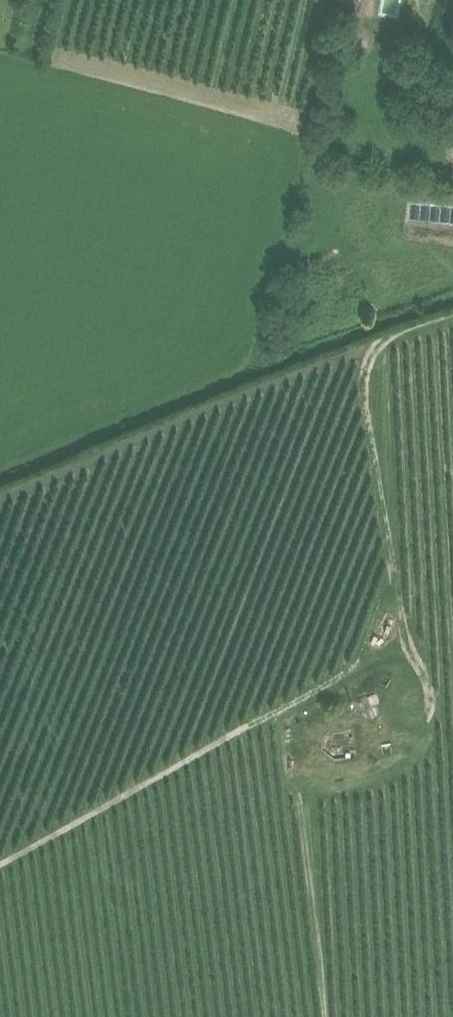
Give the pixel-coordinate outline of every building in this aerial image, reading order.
[(333,764),(358,760),(353,726),(328,729),(320,740),(322,755),(333,764)]
